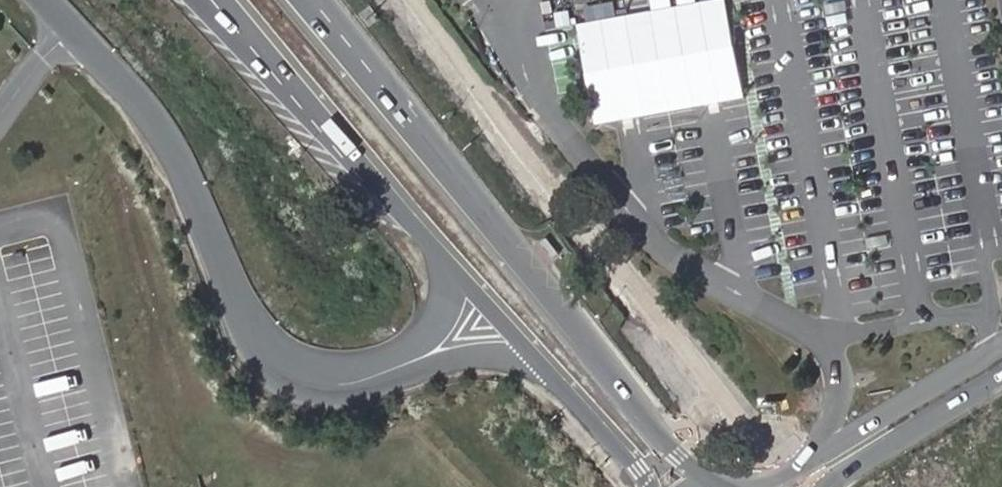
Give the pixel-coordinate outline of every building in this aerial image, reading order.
[(606,122),(757,95),(739,0),(707,0),(687,4),(686,0),(656,0),(658,8),(588,21),(606,122)]
